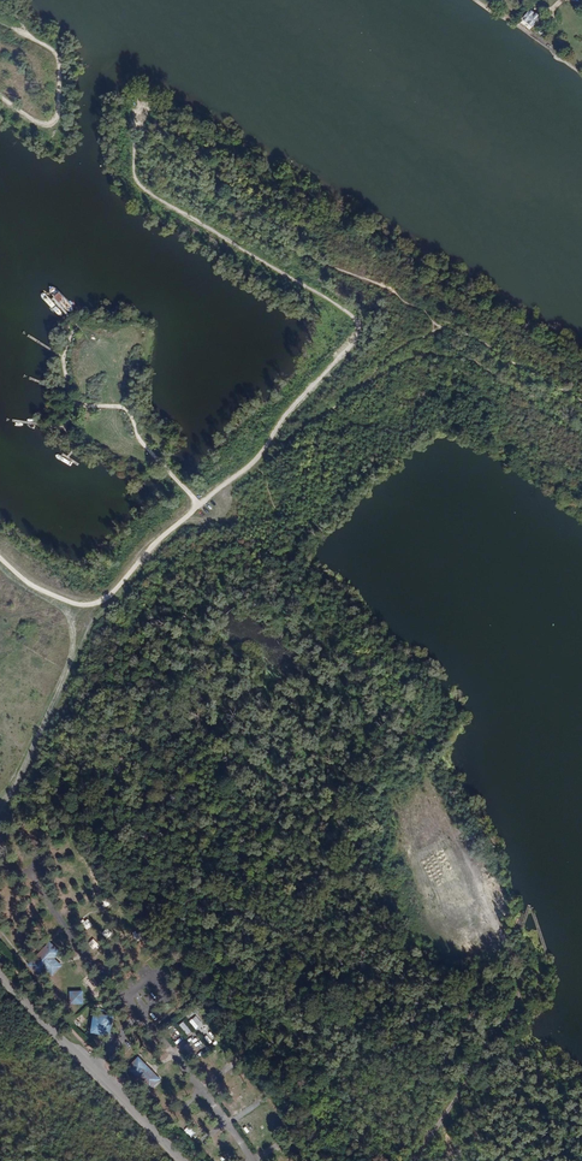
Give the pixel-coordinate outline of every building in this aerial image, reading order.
[(539,17),(530,10),(524,19),(532,26),(539,17)] [(86,929),(92,925),(87,919),(82,923),(86,929)] [(102,934),(108,939),(112,933),(106,928),(102,934)] [(94,947),(98,944),(94,939),(89,942),(94,947)] [(49,942),(28,965),(38,975),(43,970),(51,978),(62,966),(53,959),(60,952),(49,942)] [(69,992),(70,1004),(83,1004),(82,991),(69,992)] [(93,1013),(89,1033),(110,1036),(113,1017),(93,1013)] [(196,1016),(189,1021),(194,1028),(201,1023),(196,1016)] [(207,1035),(204,1038),(208,1044),(212,1042),(207,1035)] [(126,1070),(150,1093),(162,1080),(139,1057),(126,1070)] [(210,1065),(214,1062),(210,1057),(206,1060),(210,1065)] [(252,1143),(257,1150),(260,1148),(255,1141),(252,1143)] [(211,1147),(206,1151),(210,1157),(215,1152),(211,1147)] [(222,1153),(220,1151),(212,1160),(213,1160),(215,1160),(222,1153)]
